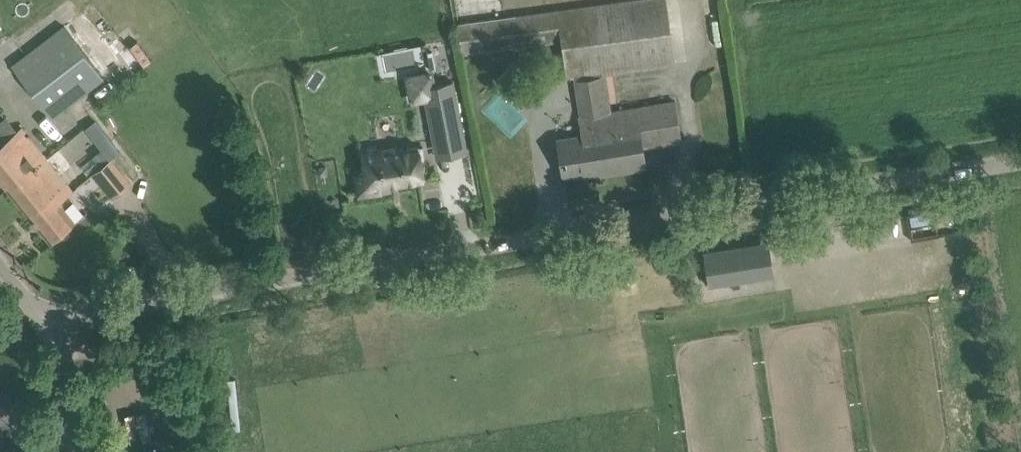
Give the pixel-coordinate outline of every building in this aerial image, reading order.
[(665,0),(619,0),(458,25),(462,55),(562,39),(568,77),(575,76),(584,137),(560,141),(562,152),(565,172),(601,167),(602,175),(645,168),(642,147),(682,140),(679,120),(676,101),(611,111),(611,110),(606,111),(601,77),(605,76),(604,71),(674,60),(665,0)] [(105,77),(66,26),(14,66),(53,117),(105,77)] [(514,96),(528,82),(512,65),(497,79),(514,96)] [(453,80),(423,86),(434,142),(464,136),(453,80)] [(85,128),(110,160),(111,159),(122,151),(96,119),(85,128)] [(67,182),(22,127),(0,144),(0,179),(28,213),(67,182)] [(392,190),(391,185),(424,180),(419,145),(383,150),(383,147),(362,151),(366,171),(356,173),(359,195),(392,190)] [(81,166),(87,174),(100,164),(93,157),(81,166)] [(111,159),(110,160),(102,167),(97,170),(97,171),(94,173),(113,196),(130,182),(111,159)] [(50,241),(75,220),(59,201),(73,190),(67,182),(28,213),(50,241)] [(709,285),(773,275),(767,242),(704,252),(709,285)]
